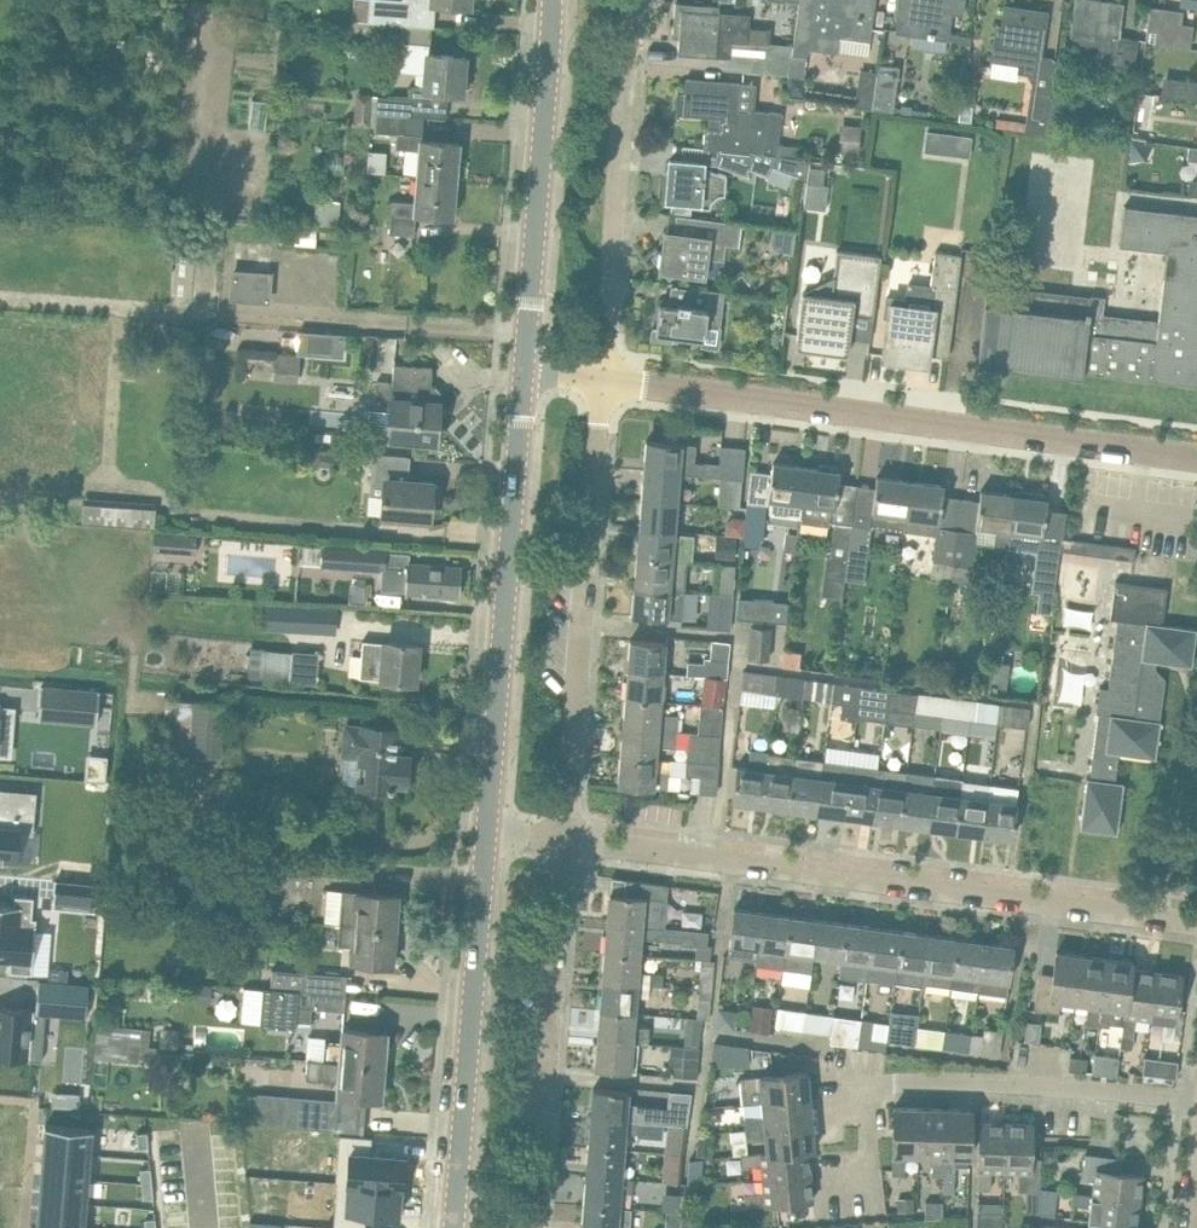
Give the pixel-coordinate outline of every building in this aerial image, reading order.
[(469,0),(369,0),(367,21),(410,25),(411,1),(469,5),(469,0)] [(800,1),(814,3),(807,52),(811,47),(836,51),(838,32),(869,37),(873,11),(874,0),(800,0),(800,1)] [(897,16),(899,17),(897,32),(913,34),(913,31),(948,36),(952,13),(963,14),(965,0),(899,0),(897,16)] [(1072,19),(1069,41),(1101,46),(1098,65),(1133,71),(1137,38),(1118,35),(1123,2),(1109,0),(1075,0),(1072,19)] [(799,1),(793,41),(792,45),(788,74),(804,76),(814,3),(799,1)] [(718,6),(674,2),(671,37),(678,38),(677,53),(730,58),(731,40),(745,41),(747,41),(750,15),(718,13),(718,6)] [(995,34),(991,59),(1019,63),(1018,71),(1025,72),(1032,83),(1025,130),(1043,132),(1049,96),(1054,60),(1039,58),(1046,11),(1005,5),(1000,35),(995,34)] [(1150,7),(1146,31),(1145,42),(1173,46),(1178,11),(1150,7)] [(425,70),(424,88),(411,87),(410,98),(377,95),(376,112),(410,114),(444,117),(446,91),(462,92),(465,56),(428,52),(429,43),(405,41),(398,41),(396,67),(425,70)] [(792,45),(747,41),(745,41),(743,70),(788,74),(792,45)] [(979,66),(965,64),(957,119),(970,121),(979,66)] [(878,66),(877,73),(872,109),(893,112),(899,69),(878,66)] [(860,71),(855,107),(872,109),(877,73),(860,71)] [(1163,76),(1161,94),(1196,98),(1196,81),(1163,76)] [(704,126),(702,145),(746,151),(761,152),(761,153),(762,153),(796,156),(797,146),(778,144),(782,113),(767,111),(749,110),(749,112),(736,111),(739,83),(685,78),(684,91),(676,90),(674,114),(708,116),(707,127),(704,126)] [(1049,96),(1043,132),(1059,134),(1065,98),(1049,96)] [(410,114),(376,112),(374,131),(396,133),(395,147),(419,149),(417,175),(456,179),(458,143),(421,140),(421,134),(408,133),(410,114)] [(925,128),(923,149),(969,154),(971,133),(925,128)] [(1188,146),(1187,159),(1196,160),(1196,147),(1188,146)] [(748,176),(750,153),(718,150),(717,165),(748,176)] [(688,206),(710,207),(710,203),(711,200),(718,195),(721,194),(724,194),(726,174),(703,166),(703,162),(669,159),(666,199),(689,201),(688,206)] [(822,206),(828,167),(809,164),(802,203),(822,206)] [(456,179),(417,175),(414,202),(391,200),(390,208),(388,232),(413,234),(415,212),(453,215),(456,179)] [(1188,195),(1196,196),(1196,181),(1189,180),(1188,195)] [(314,225),(338,227),(341,201),(316,199),(314,225)] [(1127,205),(1122,246),(1169,251),(1161,322),(1104,315),(1106,297),(988,284),(977,364),(1081,376),(1082,371),(1196,385),(1196,214),(1127,205)] [(676,270),(687,272),(703,274),(705,257),(723,260),(725,244),(738,246),(741,223),(723,221),(699,217),(696,236),(665,232),(663,249),(654,256),(669,276),(676,270)] [(802,291),(799,314),(796,338),(804,339),(803,348),(847,353),(852,315),(873,318),(881,255),(836,250),(833,276),(802,291)] [(887,317),(882,358),(888,358),(887,363),(903,365),(903,361),(915,362),(917,347),(927,348),(926,354),(947,357),(961,254),(935,251),(930,289),(934,289),(931,308),(905,305),(906,299),(886,297),(883,316),(887,317)] [(231,297),(268,300),(270,273),(233,271),(231,297)] [(677,301),(676,306),(675,312),(658,310),(656,326),(653,326),(651,338),(677,341),(677,336),(703,339),(705,325),(719,327),(724,291),(690,287),(688,302),(677,301)] [(299,329),(297,352),(320,354),(322,331),(299,329)] [(298,367),(301,367),(310,368),(311,356),(301,355),(301,354),(276,352),(273,380),(297,382),(298,367)] [(393,364),(392,382),(376,381),(374,410),(368,410),(366,435),(431,440),(431,443),(438,444),(439,425),(437,425),(439,390),(435,385),(430,385),(432,367),(393,364)] [(206,415),(206,426),(219,426),(219,420),(215,415),(206,415)] [(646,440),(643,470),(679,473),(720,476),(741,478),(742,472),(744,448),(721,446),(719,463),(695,461),(696,444),(681,443),(646,440)] [(409,456),(374,453),(371,494),(384,495),(382,516),(426,519),(427,505),(430,505),(431,500),(437,501),(438,486),(432,485),(432,481),(407,479),(409,456)] [(750,470),(748,483),(747,495),(748,495),(746,518),(744,537),(743,537),(742,547),(758,549),(760,539),(763,540),(767,512),(800,516),(806,467),(772,462),(771,473),(750,470)] [(803,495),(800,516),(801,517),(801,521),(828,525),(829,522),(835,523),(830,561),(847,563),(852,525),(854,509),(835,506),(836,495),(839,471),(806,467),(803,495)] [(679,473),(643,470),(641,499),(677,502),(679,473)] [(741,478),(720,476),(718,504),(739,506),(741,478)] [(872,511),(870,527),(904,531),(905,516),(910,481),(876,476),(873,500),(872,511)] [(949,580),(960,498),(942,495),(943,485),(910,481),(904,531),(937,535),(931,577),(949,580)] [(979,500),(960,498),(945,617),(961,619),(965,582),(970,582),(975,541),(1007,545),(1013,494),(980,490),(979,500)] [(1046,510),(1047,499),(1013,494),(1007,545),(1037,549),(1032,590),(1039,591),(1037,609),(1051,611),(1064,512),(1046,510)] [(84,497),(82,521),(154,526),(155,502),(84,497)] [(677,502),(641,499),(639,528),(674,531),(677,502)] [(727,523),(726,535),(743,537),(744,537),(746,518),(734,517),(727,523)] [(701,519),(699,533),(715,534),(717,521),(701,519)] [(870,527),(852,525),(847,563),(838,625),(853,627),(857,599),(860,600),(870,527)] [(674,531),(639,528),(636,557),(672,559),(674,531)] [(153,533),(152,552),(193,554),(194,536),(153,533)] [(715,534),(699,533),(697,545),(714,547),(715,534)] [(717,537),(716,557),(734,559),(736,539),(717,537)] [(1061,539),(1060,549),(1133,560),(1134,554),(1135,549),(1135,547),(1123,545),(1077,539),(1061,537),(1061,539)] [(382,571),(384,553),(321,549),(320,567),(382,571)] [(458,595),(461,566),(409,562),(409,553),(384,551),(384,553),(382,571),(380,590),(458,595)] [(683,590),(685,561),(672,559),(636,557),(634,586),(683,590)] [(719,562),(716,592),(719,592),(719,593),(732,594),(736,564),(719,562)] [(1082,804),(1079,827),(1116,833),(1123,782),(1114,781),(1118,752),(1155,757),(1160,720),(1165,678),(1154,666),(1155,660),(1191,665),(1196,628),(1172,625),(1157,623),(1158,618),(1162,619),(1165,599),(1166,588),(1130,583),(1114,581),(1110,617),(1118,618),(1109,688),(1100,687),(1097,712),(1092,749),(1089,779),(1086,778),(1082,804)] [(683,590),(634,586),(631,615),(681,619),(683,590)] [(710,592),(707,627),(716,627),(729,629),(731,605),(732,594),(719,593),(710,592)] [(738,616),(738,618),(751,619),(785,622),(787,603),(740,599),(738,616)] [(269,606),(268,609),(267,629),(335,633),(336,611),(269,606)] [(770,627),(751,625),(749,658),(768,659),(770,627)] [(630,639),(627,670),(663,673),(665,642),(630,639)] [(381,680),(390,681),(414,683),(417,643),(384,641),(384,642),(362,641),(359,678),(381,680)] [(249,679),(279,681),(317,684),(320,652),(251,647),(249,679)] [(689,661),(688,675),(704,675),(727,677),(728,660),(705,658),(704,662),(689,661)] [(940,658),(937,686),(952,688),(956,660),(940,658)] [(663,673),(627,670),(625,698),(660,701),(663,673)] [(740,702),(774,707),(778,675),(744,670),(740,702)] [(913,683),(929,685),(930,673),(914,672),(913,683)] [(704,675),(700,704),(723,706),(727,677),(704,675)] [(805,678),(778,675),(774,707),(775,707),(777,694),(802,697),(805,678)] [(820,699),(831,701),(834,682),(822,680),(820,699)] [(862,686),(834,682),(831,701),(843,702),(841,718),(857,720),(859,705),(862,686)] [(41,685),(38,717),(97,723),(100,690),(41,685)] [(862,686),(857,718),(885,722),(889,689),(862,686)] [(889,689),(885,722),(912,725),(914,712),(917,693),(889,689)] [(945,696),(917,693),(914,712),(942,716),(940,728),(941,728),(945,696)] [(972,700),(945,696),(941,728),(968,731),(970,719),(972,700)] [(167,698),(163,752),(223,756),(227,702),(167,698)] [(660,701),(625,698),(622,727),(677,731),(678,714),(659,713),(660,701)] [(1000,703),(972,700),(970,719),(998,723),(1000,703)] [(1031,707),(1000,703),(998,723),(1028,727),(1031,707)] [(723,706),(700,704),(698,733),(721,735),(723,706)] [(12,731),(14,707),(0,706),(0,730),(12,731)] [(344,753),(341,782),(358,784),(358,786),(367,786),(392,789),(392,783),(406,784),(409,755),(394,753),(396,726),(372,724),(363,723),(362,726),(346,724),(344,753)] [(622,727),(620,756),(656,759),(657,746),(676,748),(677,731),(658,730),(637,729),(622,727)] [(875,763),(876,749),(824,746),(823,760),(875,763)] [(718,763),(719,751),(687,749),(686,761),(718,763)] [(750,749),(747,767),(736,765),(732,801),(761,805),(768,751),(750,749)] [(768,753),(761,805),(788,808),(796,757),(768,753)] [(656,759),(620,756),(617,785),(667,789),(668,772),(655,771),(656,759)] [(823,761),(796,757),(788,808),(816,812),(823,761)] [(686,761),(685,775),(701,776),(700,793),(716,794),(719,763),(686,761)] [(851,764),(823,761),(816,812),(844,816),(851,764)] [(879,768),(851,764),(844,816),(872,819),(879,768)] [(906,772),(879,768),(872,819),(899,823),(906,772)] [(934,775),(906,772),(899,823),(927,827),(934,775)] [(962,779),(934,775),(927,827),(955,830),(962,779)] [(962,779),(955,830),(984,834),(990,783),(962,779)] [(1018,787),(990,783),(984,834),(1011,838),(1018,787)] [(16,860),(19,832),(33,833),(37,791),(0,788),(0,859),(16,860)] [(125,846),(111,846),(111,864),(125,864),(125,846)] [(55,878),(52,907),(94,911),(97,882),(55,878)] [(609,893),(606,923),(642,926),(663,928),(665,900),(668,885),(624,879),(623,894),(609,893)] [(106,883),(104,905),(121,906),(123,882),(106,881),(106,883)] [(341,904),(339,924),(395,929),(398,894),(374,892),(356,891),(342,890),(341,904)] [(10,962),(9,971),(32,973),(37,917),(32,917),(21,916),(22,907),(33,908),(33,896),(14,894),(13,904),(0,903),(0,961),(10,962)] [(762,912),(734,908),(727,956),(755,960),(762,912)] [(755,965),(782,968),(790,915),(762,912),(755,960),(755,965)] [(818,919),(790,915),(782,968),(811,972),(813,955),(818,919)] [(845,923),(818,919),(813,955),(840,958),(845,923)] [(606,923),(604,952),(639,955),(641,938),(680,941),(680,944),(706,946),(708,931),(663,928),(642,926),(606,923)] [(874,926),(845,923),(840,958),(842,959),(839,975),(866,979),(874,926)] [(339,924),(337,944),(352,945),(350,960),(368,961),(392,963),(395,929),(339,924)] [(901,930),(874,926),(866,979),(894,982),(901,930)] [(901,930),(894,982),(922,986),(929,934),(901,930)] [(957,938),(929,934),(923,983),(951,986),(957,938)] [(984,941),(957,938),(951,986),(978,990),(984,941)] [(1013,945),(984,941),(978,990),(1007,994),(1013,945)] [(1038,979),(1035,1003),(1034,1009),(1060,1012),(1061,1000),(1074,1002),(1081,954),(1056,951),(1052,981),(1038,979)] [(604,952),(601,981),(649,985),(649,986),(662,987),(663,976),(650,975),(650,974),(638,973),(639,955),(604,952)] [(1106,958),(1081,954),(1074,1002),(1089,1004),(1086,1023),(1097,1024),(1106,958)] [(696,958),(695,969),(700,969),(699,989),(700,989),(712,990),(715,960),(710,960),(705,959),(696,958)] [(1132,961),(1106,958),(1097,1024),(1109,1026),(1110,1023),(1123,1025),(1125,1009),(1131,967),(1132,967),(1132,961)] [(1125,1009),(1123,1025),(1120,1046),(1131,1048),(1136,1016),(1150,1018),(1156,971),(1132,967),(1131,967),(1125,1009)] [(49,968),(48,981),(66,982),(67,970),(49,968)] [(272,969),(270,989),(346,994),(347,975),(272,969)] [(1182,974),(1156,971),(1150,1018),(1163,1020),(1161,1039),(1173,1041),(1182,974)] [(42,1060),(46,1013),(86,1016),(89,984),(66,982),(48,981),(38,980),(36,1008),(0,1005),(0,1056),(42,1060)] [(601,981),(599,1009),(635,1012),(636,995),(648,996),(649,986),(649,985),(601,981)] [(176,999),(176,986),(162,986),(162,999),(176,999)] [(261,1023),(260,1024),(296,1027),(296,1022),(309,1023),(310,1008),(345,1011),(346,994),(270,989),(268,989),(263,988),(261,1023)] [(696,1009),(695,1017),(703,1018),(710,1018),(712,990),(700,989),(698,1009),(696,1009)] [(773,1006),(752,1004),(749,1030),(774,1033),(775,1023),(771,1023),(773,1006)] [(778,1008),(776,1027),(803,1030),(805,1011),(778,1008)] [(634,1025),(635,1012),(599,1009),(597,1039),(632,1041),(637,1042),(637,1041),(648,1042),(650,1026),(634,1025)] [(737,1011),(718,1009),(716,1027),(735,1029),(737,1011)] [(833,1015),(805,1011),(803,1030),(830,1034),(833,1015)] [(833,1015),(830,1034),(832,1034),(831,1042),(835,1043),(857,1046),(861,1018),(833,1015)] [(687,1016),(684,1046),(699,1047),(703,1018),(687,1016)] [(873,1020),(861,1018),(857,1046),(885,1050),(887,1040),(871,1038),(873,1020)] [(889,1022),(887,1042),(915,1045),(917,1025),(889,1022)] [(150,1028),(96,1025),(95,1057),(148,1059),(150,1028)] [(945,1029),(917,1025),(915,1045),(943,1049),(945,1029)] [(984,1034),(972,1033),(969,1052),(999,1056),(1002,1030),(984,1027),(984,1034)] [(307,1035),(306,1057),(308,1057),(307,1059),(383,1065),(386,1032),(342,1029),(341,1042),(324,1040),(325,1036),(307,1035)] [(972,1033),(945,1029),(943,1049),(969,1052),(972,1033)] [(597,1039),(594,1068),(630,1071),(632,1041),(597,1039)] [(670,1056),(669,1074),(697,1077),(699,1047),(684,1046),(671,1044),(670,1056)] [(747,1047),(732,1045),(733,1064),(748,1063),(747,1047)] [(1096,1054),(1094,1073),(1098,1073),(1114,1076),(1115,1074),(1117,1074),(1118,1064),(1119,1057),(1109,1056),(1096,1054)] [(1087,1058),(1069,1056),(1068,1069),(1085,1072),(1087,1058)] [(1177,1061),(1144,1057),(1143,1073),(1175,1077),(1177,1061)] [(337,1094),(336,1100),(334,1130),(339,1130),(363,1132),(365,1097),(380,1098),(383,1065),(307,1059),(306,1078),(337,1080),(337,1094)] [(809,1097),(807,1071),(741,1078),(743,1103),(761,1102),(762,1102),(809,1097)] [(628,1090),(593,1087),(590,1117),(645,1122),(647,1104),(627,1103),(628,1090)] [(668,1096),(666,1122),(688,1124),(691,1098),(692,1092),(668,1090),(668,1093),(668,1096)] [(255,1121),(255,1124),(286,1126),(289,1096),(257,1093),(255,1121)] [(812,1122),(809,1097),(762,1102),(763,1114),(744,1116),(745,1128),(812,1122)] [(920,1107),(894,1106),(891,1173),(903,1174),(904,1154),(918,1155),(920,1107)] [(945,1108),(920,1107),(918,1155),(932,1155),(931,1173),(943,1174),(943,1191),(945,1108)] [(971,1109),(945,1108),(943,1191),(953,1191),(954,1156),(969,1156),(971,1109)] [(638,1121),(590,1117),(588,1147),(623,1150),(625,1132),(637,1133),(638,1121)] [(1005,1122),(980,1121),(978,1188),(989,1189),(990,1169),(1004,1170),(1005,1122)] [(814,1148),(812,1122),(745,1128),(746,1139),(765,1138),(766,1150),(766,1151),(808,1148),(808,1149),(814,1148)] [(1032,1123),(1005,1122),(1004,1170),(1017,1170),(1017,1190),(1039,1190),(1039,1188),(1040,1158),(1031,1157),(1032,1123)] [(45,1124),(43,1149),(90,1153),(92,1128),(45,1124)] [(687,1125),(668,1124),(665,1152),(684,1154),(687,1125)] [(147,1132),(137,1133),(138,1148),(148,1147),(147,1132)] [(712,1133),(705,1132),(700,1133),(696,1154),(707,1156),(708,1156),(712,1133)] [(339,1134),(335,1181),(337,1182),(337,1180),(401,1185),(400,1186),(402,1186),(404,1156),(370,1153),(372,1136),(339,1134)] [(588,1147),(586,1175),(621,1177),(623,1150),(588,1147)] [(766,1150),(741,1153),(742,1165),(761,1163),(762,1178),(769,1177),(810,1173),(809,1164),(808,1149),(808,1148),(766,1151),(766,1150)] [(43,1149),(41,1174),(88,1178),(90,1153),(43,1149)] [(664,1153),(662,1181),(682,1182),(684,1154),(664,1153)] [(1114,1157),(1086,1153),(1081,1178),(1093,1180),(1091,1195),(1139,1200),(1143,1174),(1113,1171),(1114,1157)] [(686,1182),(686,1185),(697,1184),(700,1158),(695,1158),(689,1159),(686,1182)] [(150,1168),(140,1169),(142,1183),(152,1182),(150,1168)] [(812,1199),(810,1173),(762,1178),(763,1191),(745,1193),(746,1205),(788,1201),(812,1199)] [(41,1174),(39,1199),(86,1203),(88,1178),(41,1174)] [(633,1192),(634,1179),(586,1175),(583,1204),(619,1208),(620,1191),(633,1192)] [(333,1227),(353,1227),(365,1227),(366,1212),(398,1214),(399,1208),(402,1208),(403,1190),(400,1190),(400,1186),(401,1185),(337,1180),(337,1182),(334,1225),(333,1227)] [(152,1182),(142,1183),(143,1198),(153,1197),(152,1182)] [(1039,1190),(1039,1214),(1055,1215),(1055,1188),(1040,1188),(1039,1190)] [(1139,1200),(1091,1195),(1073,1193),(1072,1204),(1090,1207),(1088,1220),(1136,1226),(1139,1200)] [(39,1199),(37,1224),(84,1227),(86,1203),(39,1199)] [(933,1203),(925,1203),(925,1215),(925,1218),(933,1218),(943,1218),(943,1202),(933,1203)] [(581,1227),(629,1227),(630,1209),(619,1208),(583,1204),(581,1227)] [(977,1210),(977,1227),(1002,1227),(1003,1211),(977,1210)] [(682,1212),(667,1211),(666,1222),(681,1222),(682,1212)] [(145,1218),(146,1227),(156,1227),(155,1218),(145,1218)]
